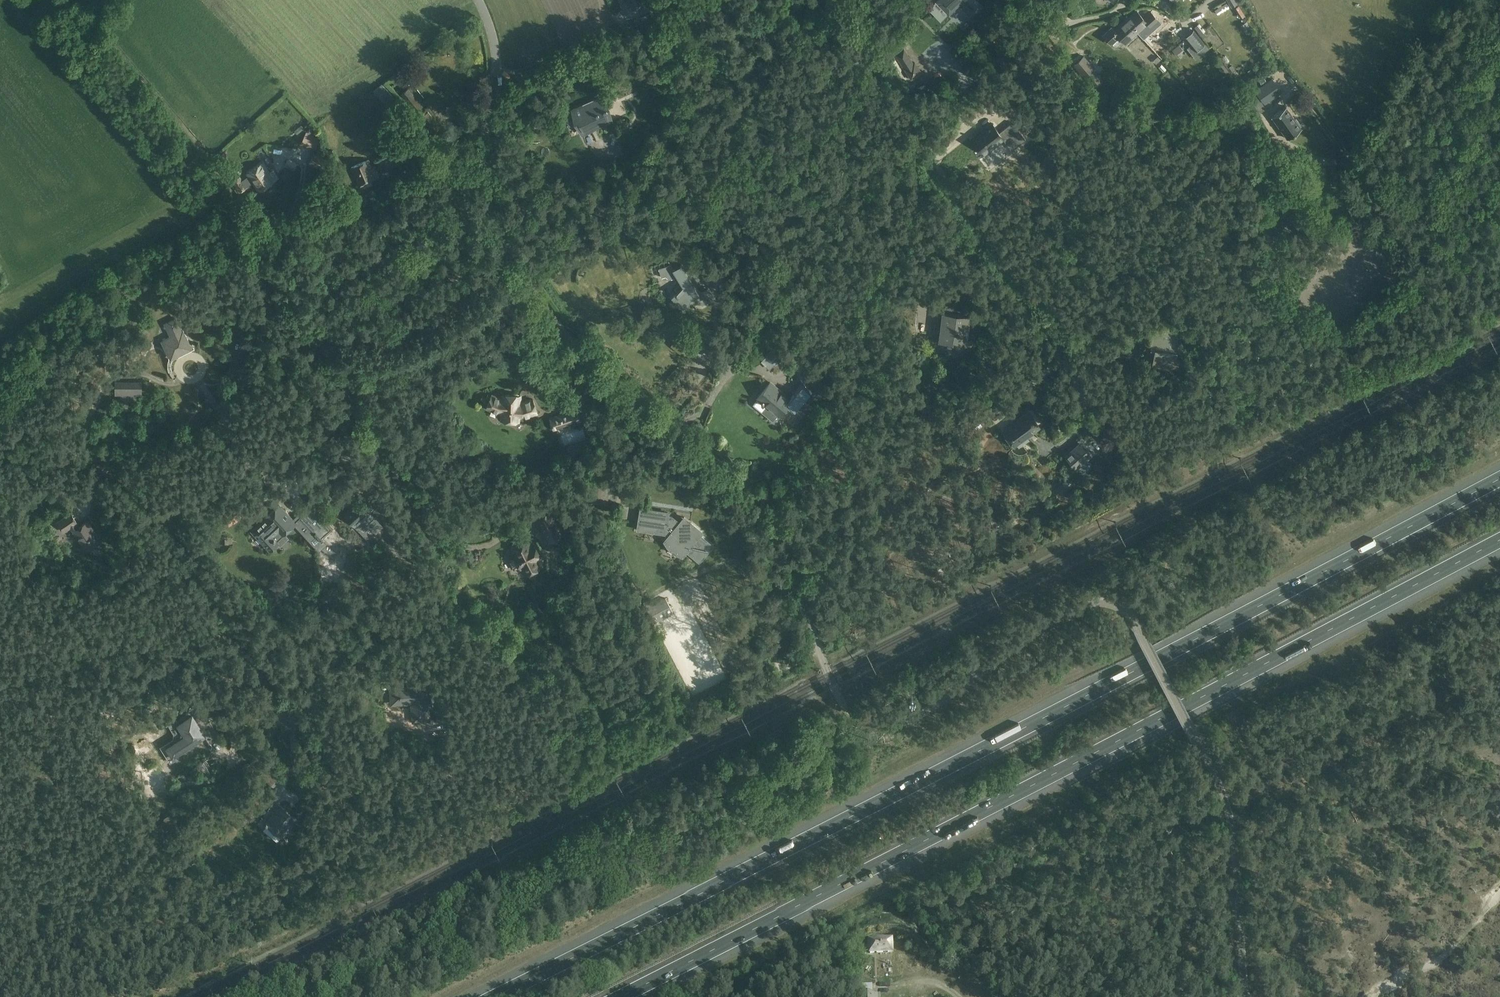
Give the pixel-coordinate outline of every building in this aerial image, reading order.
[(635,9),(646,4),(644,0),(630,0),(635,9)] [(794,10),(801,4),(798,0),(785,0),(794,10)] [(930,9),(941,21),(962,1),(965,4),(963,6),(967,10),(969,8),(975,14),(982,6),(976,0),(939,0),(930,9)] [(1230,7),(1227,2),(1215,9),(1218,14),(1230,7)] [(1245,15),(1239,5),(1235,7),(1241,17),(1245,15)] [(1151,10),(1143,17),(1136,10),(1126,20),(1137,32),(1147,22),(1151,26),(1159,19),(1151,10)] [(1137,32),(1126,20),(1114,31),(1112,28),(1104,35),(1111,43),(1119,36),(1126,43),(1137,32)] [(1205,32),(1198,24),(1195,26),(1203,37),(1206,35),(1204,32),(1205,32)] [(1194,29),(1185,37),(1196,51),(1205,43),(1194,29)] [(904,48),(894,54),(903,68),(913,62),(904,48)] [(1174,55),(1180,60),(1185,55),(1179,50),(1174,55)] [(1084,55),(1073,63),(1092,89),(1104,79),(1084,55)] [(1223,62),(1217,65),(1221,71),(1226,68),(1223,62)] [(1265,106),(1283,94),(1273,80),(1255,91),(1265,106)] [(374,91),(394,113),(403,105),(382,83),(374,91)] [(408,88),(402,94),(418,115),(419,114),(424,121),(422,123),(430,133),(436,129),(437,130),(440,130),(442,128),(442,126),(442,124),(428,107),(425,109),(408,88)] [(583,132),(612,120),(602,97),(573,110),(583,132)] [(1286,106),(1272,117),(1287,139),(1301,128),(1296,121),(1297,120),(1292,113),(1291,114),(1286,106)] [(1234,132),(1250,123),(1244,113),(1236,119),(1237,121),(1230,126),(1234,132)] [(1020,144),(1025,140),(1012,123),(999,133),(991,123),(984,129),(985,130),(980,134),(979,133),(972,138),(984,154),(1003,139),(1006,142),(1009,140),(1013,145),(1018,141),(1020,144)] [(309,164),(322,170),(327,159),(325,158),(327,153),(320,149),(317,154),(314,153),(309,164)] [(382,158),(378,160),(381,170),(395,165),(406,161),(413,158),(404,150),(388,156),(386,152),(381,153),(382,158)] [(284,166),(293,171),(297,164),(289,159),(284,166)] [(374,167),(372,168),(369,160),(351,168),(360,186),(364,184),(363,182),(378,176),(374,167)] [(239,177),(232,182),(239,192),(247,187),(246,187),(253,182),(256,187),(259,191),(274,181),(278,179),(273,171),(270,173),(263,163),(247,173),(248,176),(242,180),(239,177)] [(1294,212),(1272,226),(1280,238),(1302,224),(1298,219),(1294,212)] [(652,259),(646,261),(649,268),(655,265),(652,259)] [(689,304),(701,304),(702,305),(708,302),(705,296),(700,299),(698,294),(699,294),(690,278),(692,276),(688,270),(685,271),(681,264),(673,269),(671,264),(659,268),(661,277),(666,276),(669,279),(677,277),(682,286),(676,293),(677,294),(673,298),(681,306),(688,306),(689,304)] [(916,330),(918,311),(905,310),(903,329),(916,330)] [(943,313),(941,331),(943,331),(942,342),(950,343),(953,341),(961,341),(962,333),(965,334),(966,326),(968,326),(969,316),(943,313)] [(176,318),(165,324),(171,335),(163,339),(172,357),(192,347),(184,330),(183,330),(176,318)] [(1155,327),(1155,333),(1152,333),(1151,346),(1148,346),(1146,364),(1159,365),(1159,367),(1170,368),(1170,367),(1179,368),(1180,355),(1176,354),(1179,331),(1168,330),(1169,328),(1155,327)] [(766,356),(774,364),(784,353),(775,344),(765,355),(766,356)] [(770,382),(757,397),(758,399),(767,406),(762,412),(772,421),(777,415),(778,415),(787,405),(794,412),(799,407),(811,392),(802,385),(794,395),(793,394),(789,398),(770,382)] [(117,394),(141,394),(142,384),(117,383),(117,394)] [(520,417),(524,416),(537,412),(533,399),(521,403),(520,403),(520,395),(502,394),(502,398),(501,398),(492,394),(486,408),(496,412),(501,412),(502,420),(520,421),(520,417)] [(553,431),(580,421),(576,411),(560,417),(560,418),(550,421),(553,431)] [(1027,413),(1003,431),(1014,445),(1038,427),(1027,413)] [(565,436),(580,429),(577,423),(562,430),(565,436)] [(1080,444),(1066,456),(1076,468),(1090,455),(1080,444)] [(608,504),(611,479),(596,477),(592,502),(608,504)] [(1061,495),(1074,484),(1068,477),(1055,488),(1061,495)] [(358,531),(374,517),(360,501),(344,514),(358,531)] [(280,506),(252,530),(270,549),(276,543),(277,543),(276,542),(276,538),(282,532),(282,533),(283,532),(293,523),(319,552),(320,551),(318,549),(326,543),(321,537),(331,528),(332,530),(311,506),(300,517),(297,514),(292,519),(280,506)] [(699,535),(702,532),(691,523),(688,526),(682,521),(679,524),(672,517),(667,517),(668,513),(641,509),(638,529),(665,533),(665,531),(666,532),(670,534),(666,539),(669,544),(672,547),(675,549),(679,552),(684,554),(686,551),(699,561),(712,546),(699,535)] [(550,512),(538,518),(545,533),(546,532),(550,539),(561,534),(550,512)] [(101,541),(88,521),(79,527),(77,523),(78,523),(72,513),(58,521),(65,531),(71,527),(87,551),(101,541)] [(529,540),(512,549),(514,554),(521,567),(525,575),(528,573),(530,577),(532,578),(536,576),(537,574),(536,571),(543,567),(540,561),(543,559),(543,556),(535,540),(530,543),(529,540)] [(654,603),(646,607),(654,622),(673,613),(665,598),(654,603)] [(430,719),(427,684),(391,687),(392,703),(412,701),(414,720),(430,719)] [(205,736),(192,715),(178,725),(185,736),(167,747),(173,757),(205,736)] [(280,764),(273,772),(280,778),(287,770),(280,764)] [(283,836),(297,819),(275,801),(269,809),(275,813),(266,824),(268,825),(268,824),(283,836)] [(301,880),(290,876),(286,887),(290,889),(289,892),(297,894),(298,891),(300,892),(303,886),(300,885),(301,880)] [(891,939),(869,940),(870,953),(891,952),(891,939)] [(646,984),(663,975),(661,971),(644,980),(646,984)]
